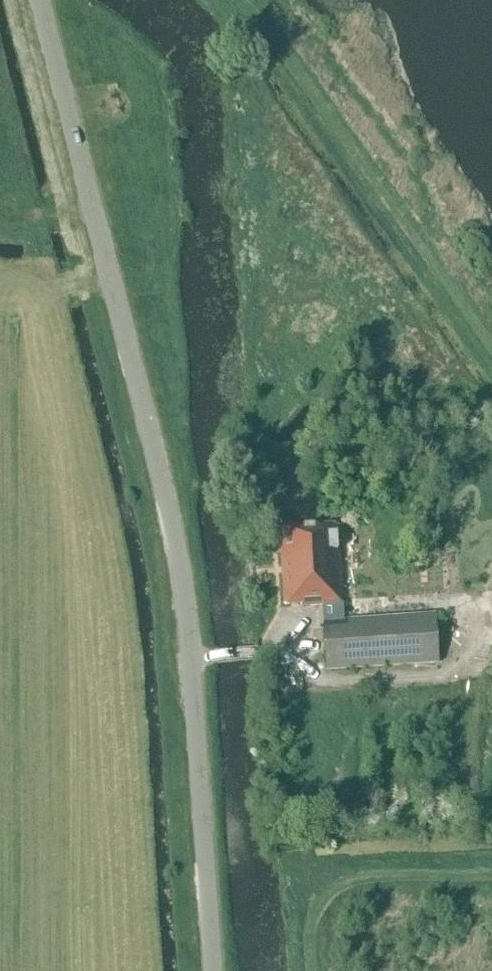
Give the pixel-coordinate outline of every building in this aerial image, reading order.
[(435,614),(424,615),(423,604),(397,606),(398,617),(343,621),(338,527),(282,530),(283,552),(281,552),(284,605),(300,604),(300,607),(323,606),(324,622),(323,622),(326,671),(438,663),(435,614)]
